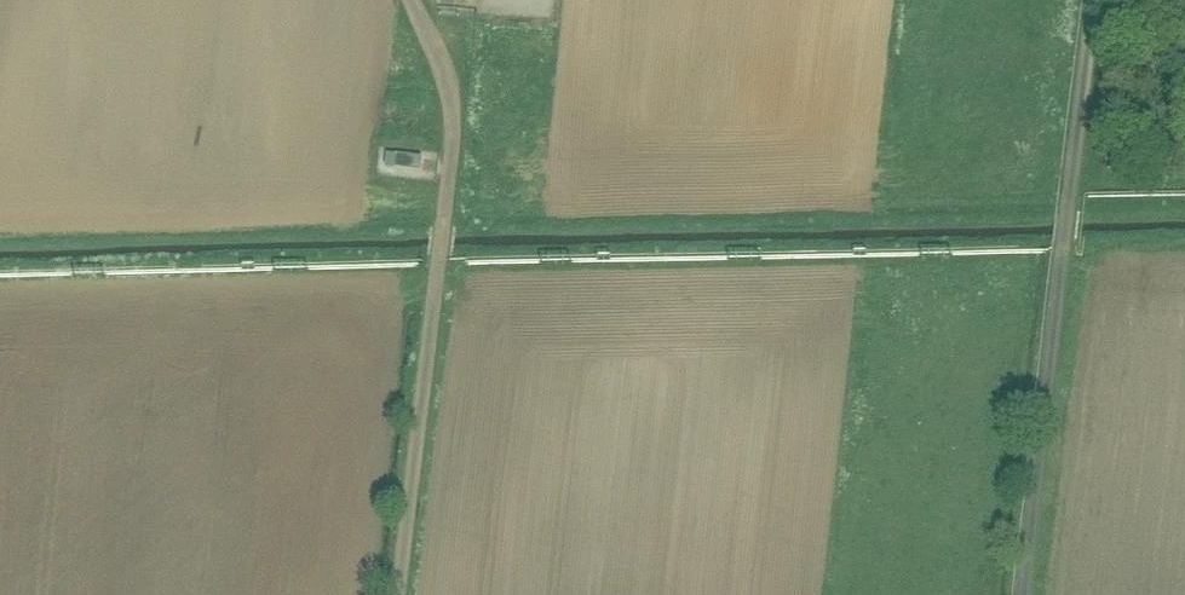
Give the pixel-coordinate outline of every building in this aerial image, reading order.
[(395,160),(394,176),(421,177),(422,161),(395,160)]
